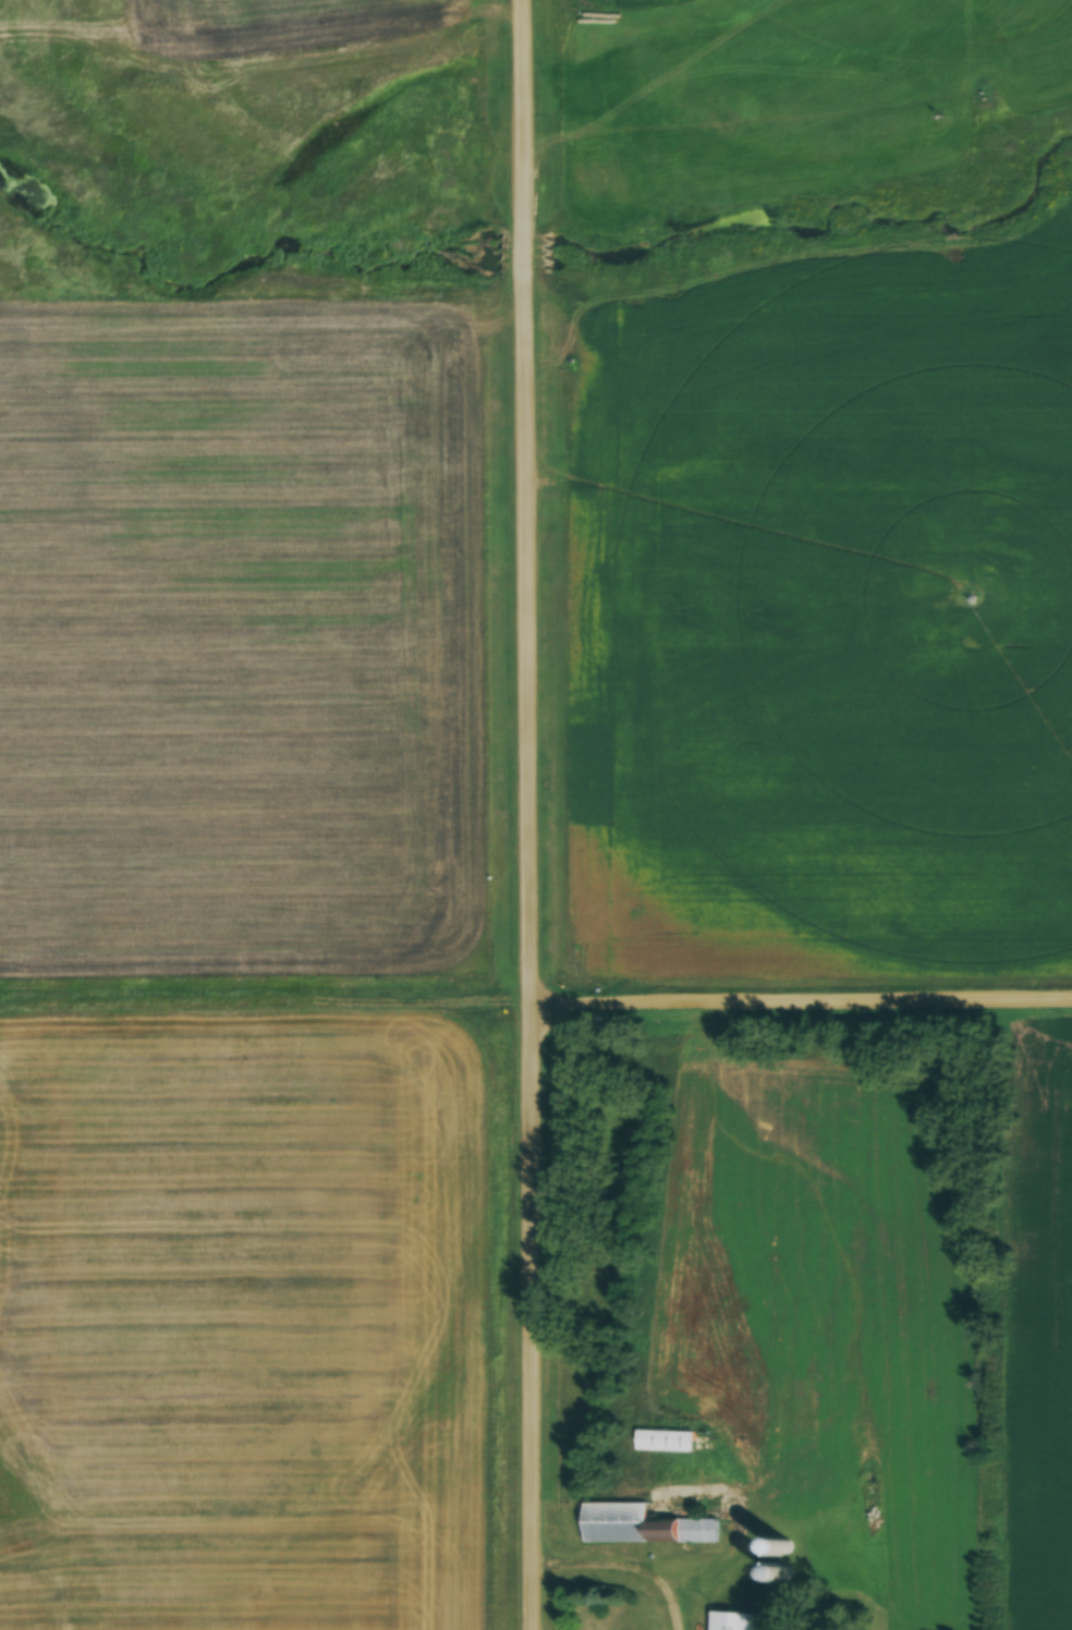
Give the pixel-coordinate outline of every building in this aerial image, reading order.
[(693,1432),(635,1432),(635,1452),(693,1452),(693,1432)] [(719,1519),(647,1519),(647,1504),(582,1504),(581,1542),(719,1543),(719,1519)] [(754,1615),(710,1613),(710,1629),(754,1629),(754,1615)]
